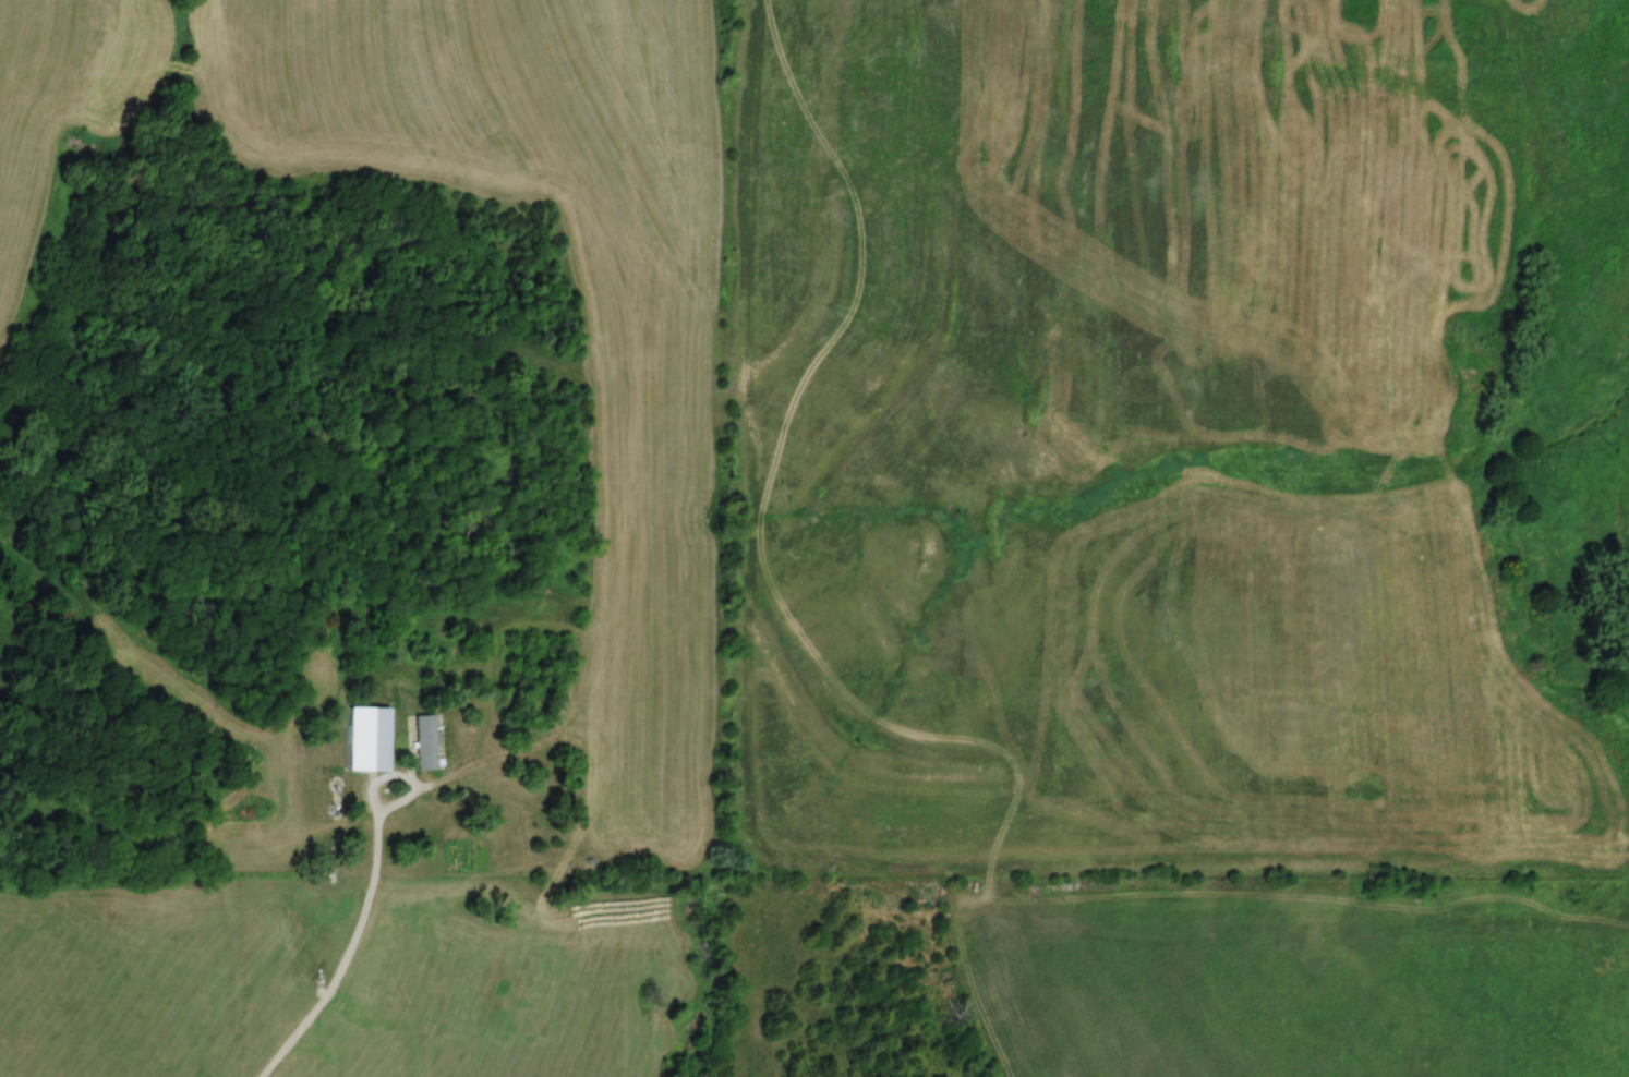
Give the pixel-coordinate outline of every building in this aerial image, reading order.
[(389,708),(348,708),(348,772),(389,772),(389,708)] [(416,716),(416,770),(436,770),(436,716),(416,716)]
